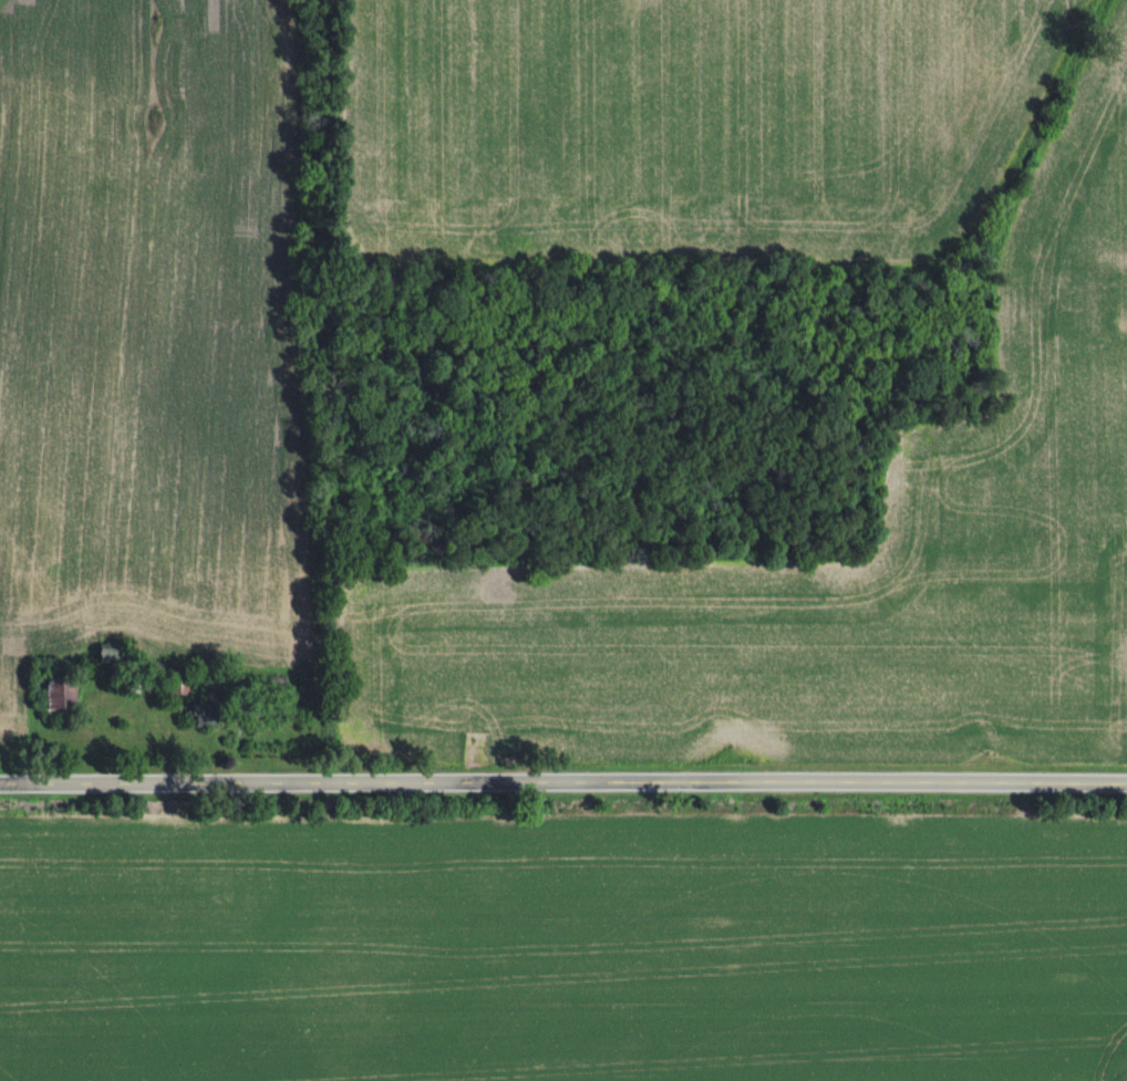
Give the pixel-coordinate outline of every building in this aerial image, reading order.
[(48,679),(48,722),(59,722),(59,712),(81,712),(81,679),(48,679)] [(185,682),(171,682),(171,696),(185,697),(185,682)]
